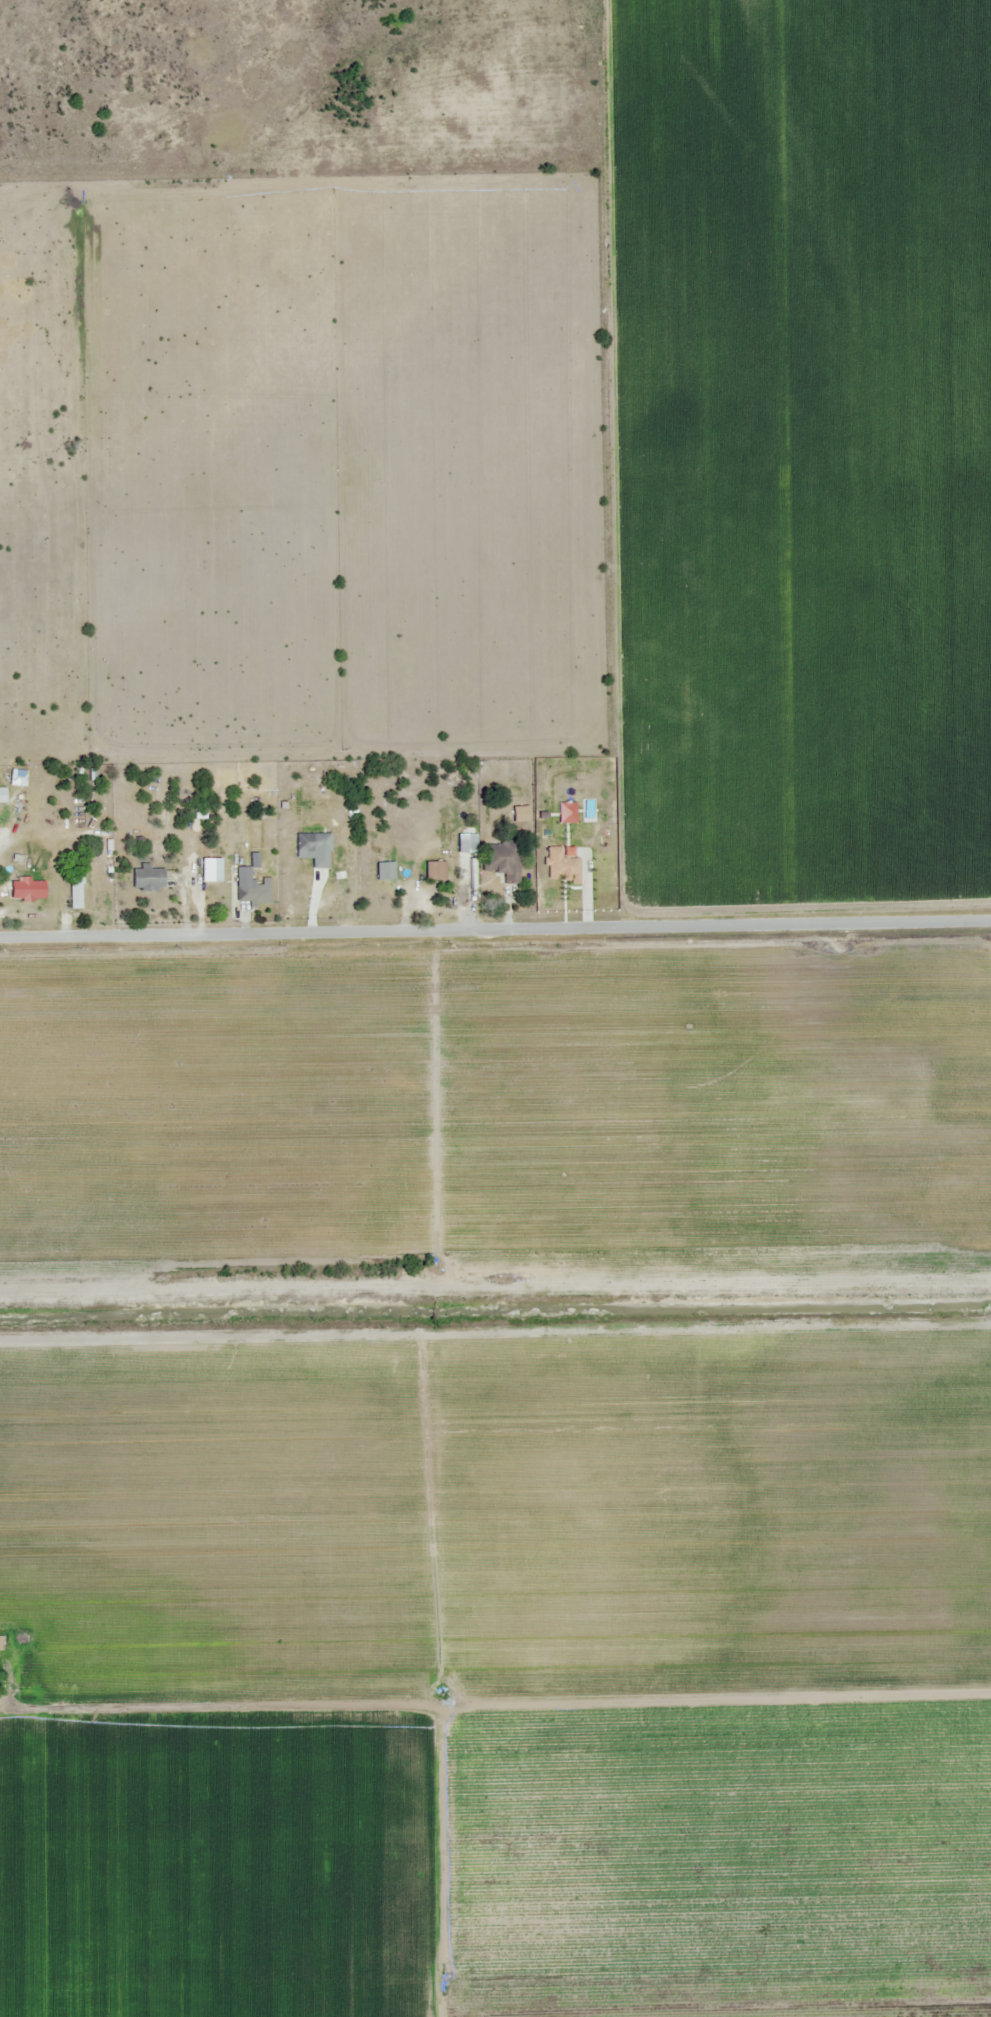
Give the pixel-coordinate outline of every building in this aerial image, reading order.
[(23,784),(23,771),(10,770),(10,784),(23,784)] [(311,833),(295,833),(295,852),(311,852),(311,833)] [(482,841),(482,872),(503,872),(503,882),(516,882),(516,841),(482,841)] [(219,857),(200,857),(200,881),(219,881),(219,857)] [(444,879),(444,861),(424,861),(424,879),(444,879)] [(131,868),(131,889),(162,889),(162,866),(141,866),(141,868),(131,868)] [(67,874),(67,908),(79,908),(79,874),(67,874)] [(42,878),(9,878),(9,900),(42,900),(42,878)] [(269,878),(260,878),(260,885),(235,884),(234,901),(269,902),(269,878)]
